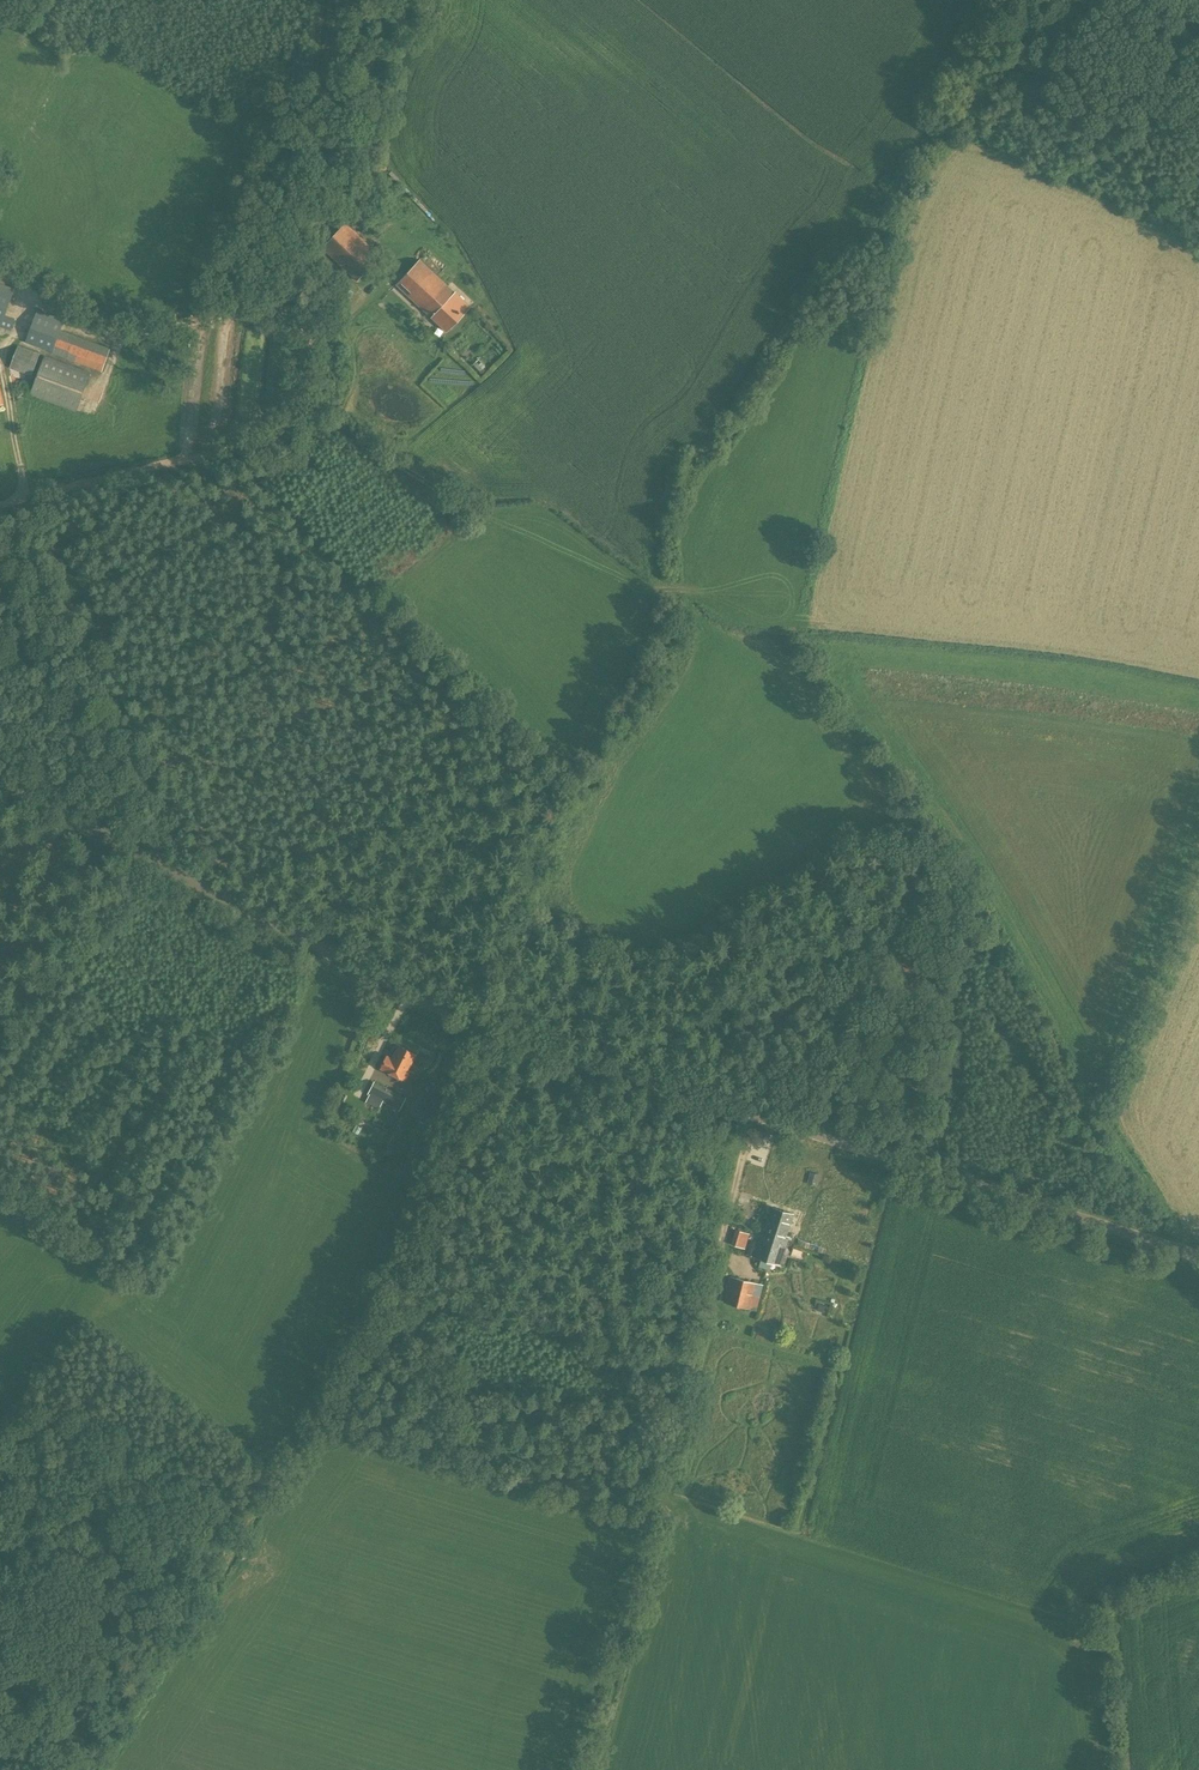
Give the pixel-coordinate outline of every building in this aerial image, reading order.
[(346,222),(321,248),(357,281),(381,256),(346,222)] [(470,307),(419,259),(397,284),(447,331),(470,307)] [(15,288),(0,283),(0,326),(11,330),(16,316),(7,313),(15,288)] [(61,329),(65,319),(38,308),(25,342),(102,371),(110,348),(61,329)] [(9,367),(31,376),(40,353),(18,344),(9,367)] [(45,356),(31,393),(77,410),(91,372),(45,356)] [(399,1045),(392,1058),(387,1055),(381,1067),(405,1080),(410,1070),(408,1069),(416,1054),(399,1045)] [(384,1101),(400,1109),(406,1097),(374,1081),(364,1102),(380,1109),(384,1101)] [(429,1094),(418,1089),(412,1103),(423,1108),(429,1094)] [(809,1172),(807,1184),(817,1186),(820,1174),(809,1172)] [(762,1228),(760,1234),(787,1242),(789,1237),(786,1236),(792,1214),(772,1208),(766,1229),(762,1228)] [(736,1228),(731,1244),(745,1248),(750,1232),(736,1228)] [(787,1242),(760,1234),(754,1256),(780,1264),(787,1242)] [(731,1276),(727,1289),(759,1298),(762,1285),(731,1276)] [(727,1289),(724,1302),(756,1310),(759,1298),(727,1289)]
